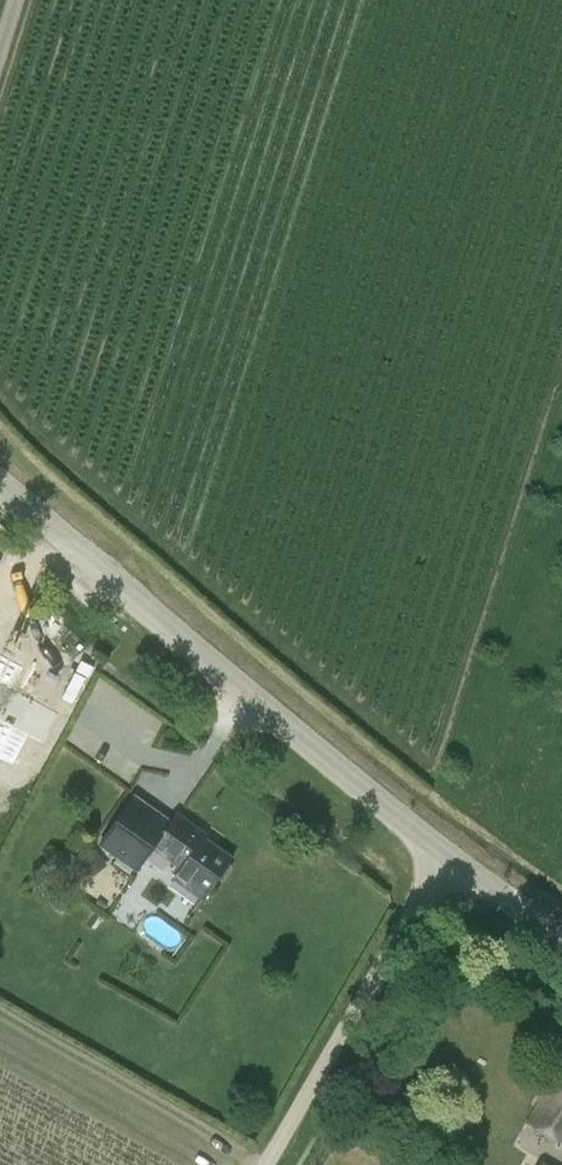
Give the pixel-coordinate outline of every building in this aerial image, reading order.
[(0,672),(0,763),(19,764),(20,739),(55,740),(57,699),(22,698),(23,673),(0,672)] [(169,824),(149,810),(135,829),(119,817),(100,845),(137,871),(152,849),(180,869),(172,880),(201,900),(217,877),(227,878),(235,866),(230,859),(232,857),(205,838),(206,835),(177,814),(169,824)] [(73,856),(59,869),(75,888),(90,876),(93,880),(108,868),(90,846),(75,858),(73,856)] [(553,1074),(525,1122),(561,1143),(561,1079),(553,1074)]
